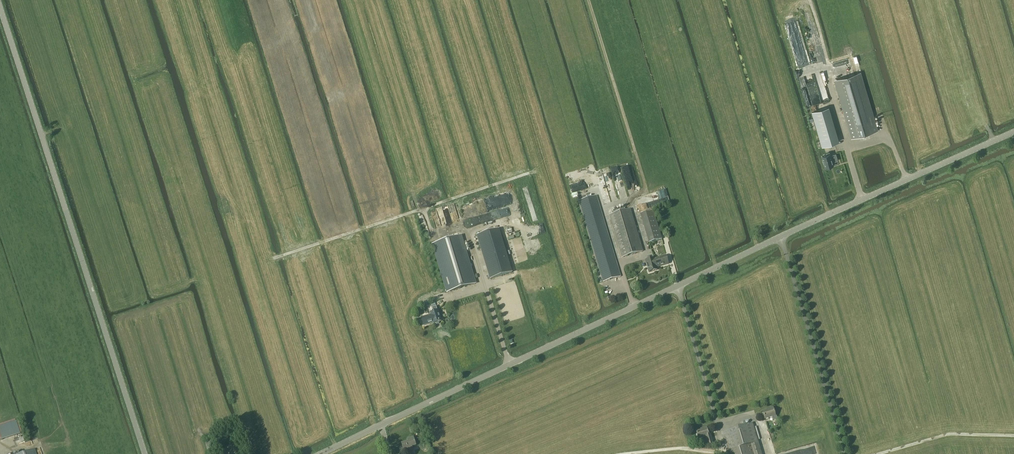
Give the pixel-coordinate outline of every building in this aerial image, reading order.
[(877,130),(860,73),(835,80),(852,138),(877,130)] [(834,165),(832,161),(837,159),(836,154),(831,155),(830,154),(822,156),(823,160),(823,161),(823,163),(824,163),(825,168),(834,165)] [(603,282),(621,277),(596,196),(579,201),(603,282)] [(622,258),(643,252),(630,209),(610,216),(622,258)] [(650,243),(662,240),(653,211),(642,214),(650,243)] [(491,279),(512,273),(498,229),(477,236),(491,279)] [(446,293),(476,284),(462,235),(432,244),(446,293)] [(656,268),(668,264),(666,256),(654,259),(645,261),(649,273),(657,270),(656,268)] [(439,322),(441,321),(438,311),(436,306),(432,308),(434,312),(430,313),(431,315),(421,318),(424,326),(433,323),(433,324),(435,323),(436,324),(437,324),(439,324),(439,323),(439,322)] [(765,419),(775,416),(773,407),(768,409),(768,410),(762,412),(765,419)] [(758,443),(753,423),(721,433),(728,453),(762,453),(758,443)] [(708,445),(713,444),(710,435),(709,435),(707,427),(702,429),(702,430),(696,432),(698,439),(705,437),(708,445)] [(412,447),(416,445),(414,438),(408,439),(408,442),(402,444),(404,452),(413,450),(412,447)]
